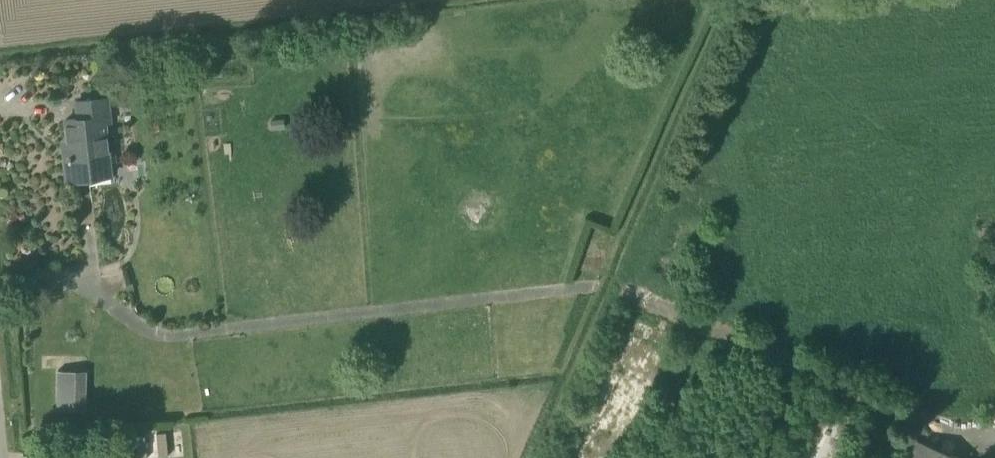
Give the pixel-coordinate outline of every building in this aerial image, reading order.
[(67,180),(112,174),(106,120),(110,120),(107,97),(76,101),(78,118),(65,119),(69,155),(64,155),(67,180)] [(56,369),(54,404),(83,405),(84,370),(56,369)] [(865,417),(812,393),(784,457),(848,457),(865,417)] [(163,431),(134,432),(135,457),(164,456),(163,431)] [(906,434),(896,457),(962,457),(906,434)]
